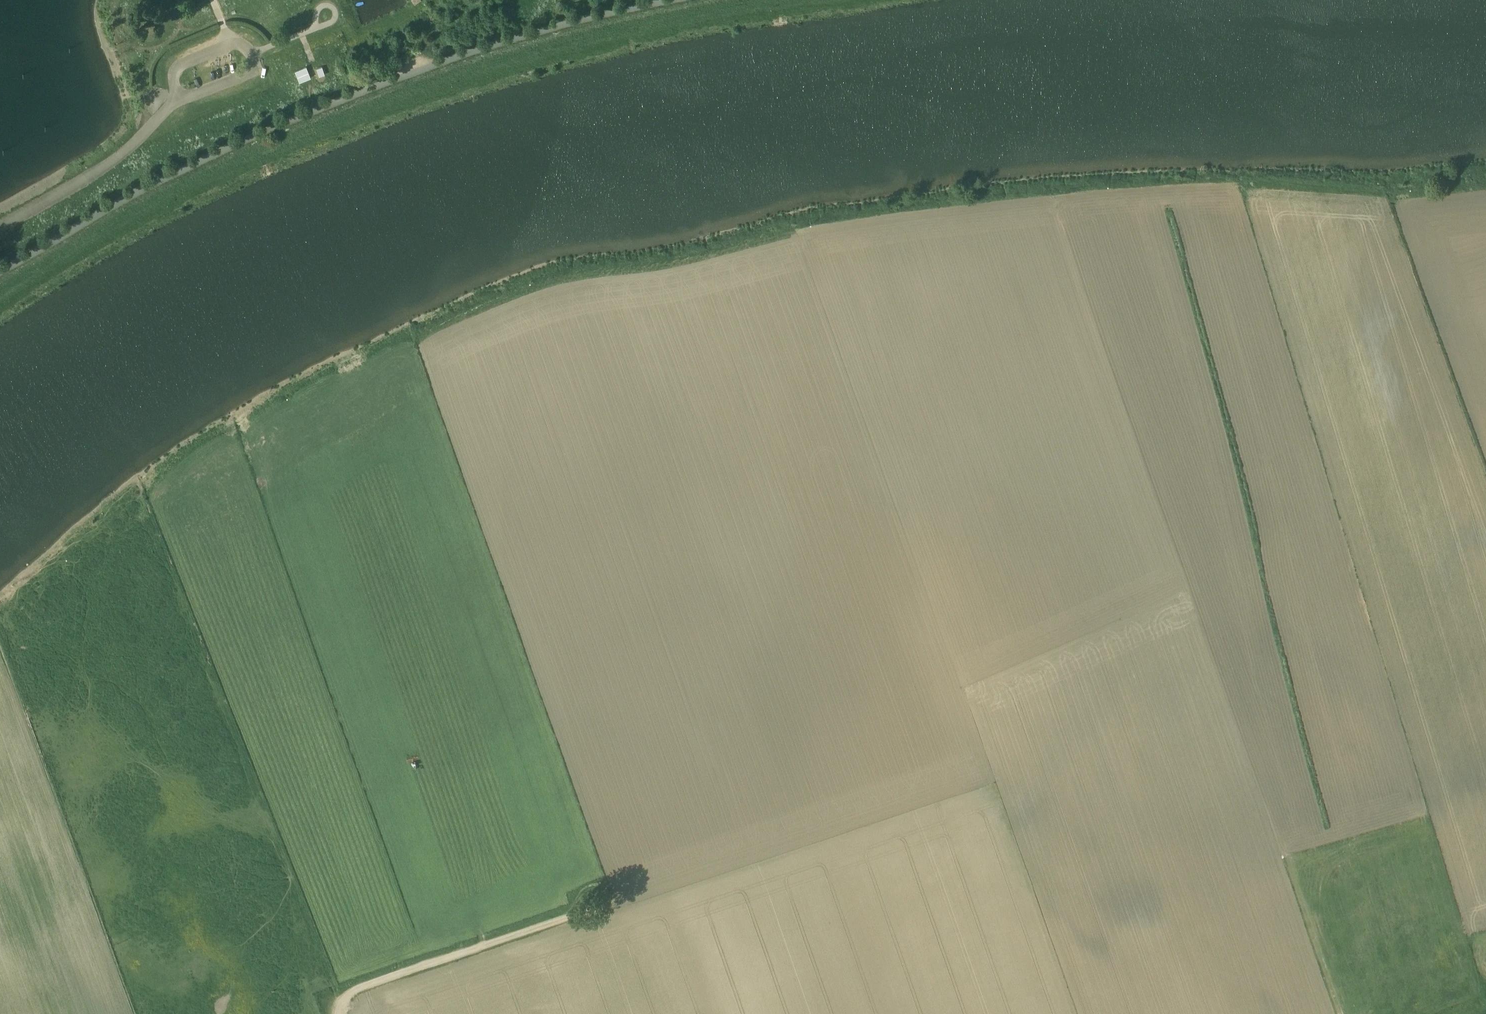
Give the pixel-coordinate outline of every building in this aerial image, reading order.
[(334,80),(342,77),(331,53),(324,56),(334,80)] [(324,74),(320,63),(313,65),(317,76),(324,74)] [(295,69),(300,80),(312,76),(308,64),(295,69)]
